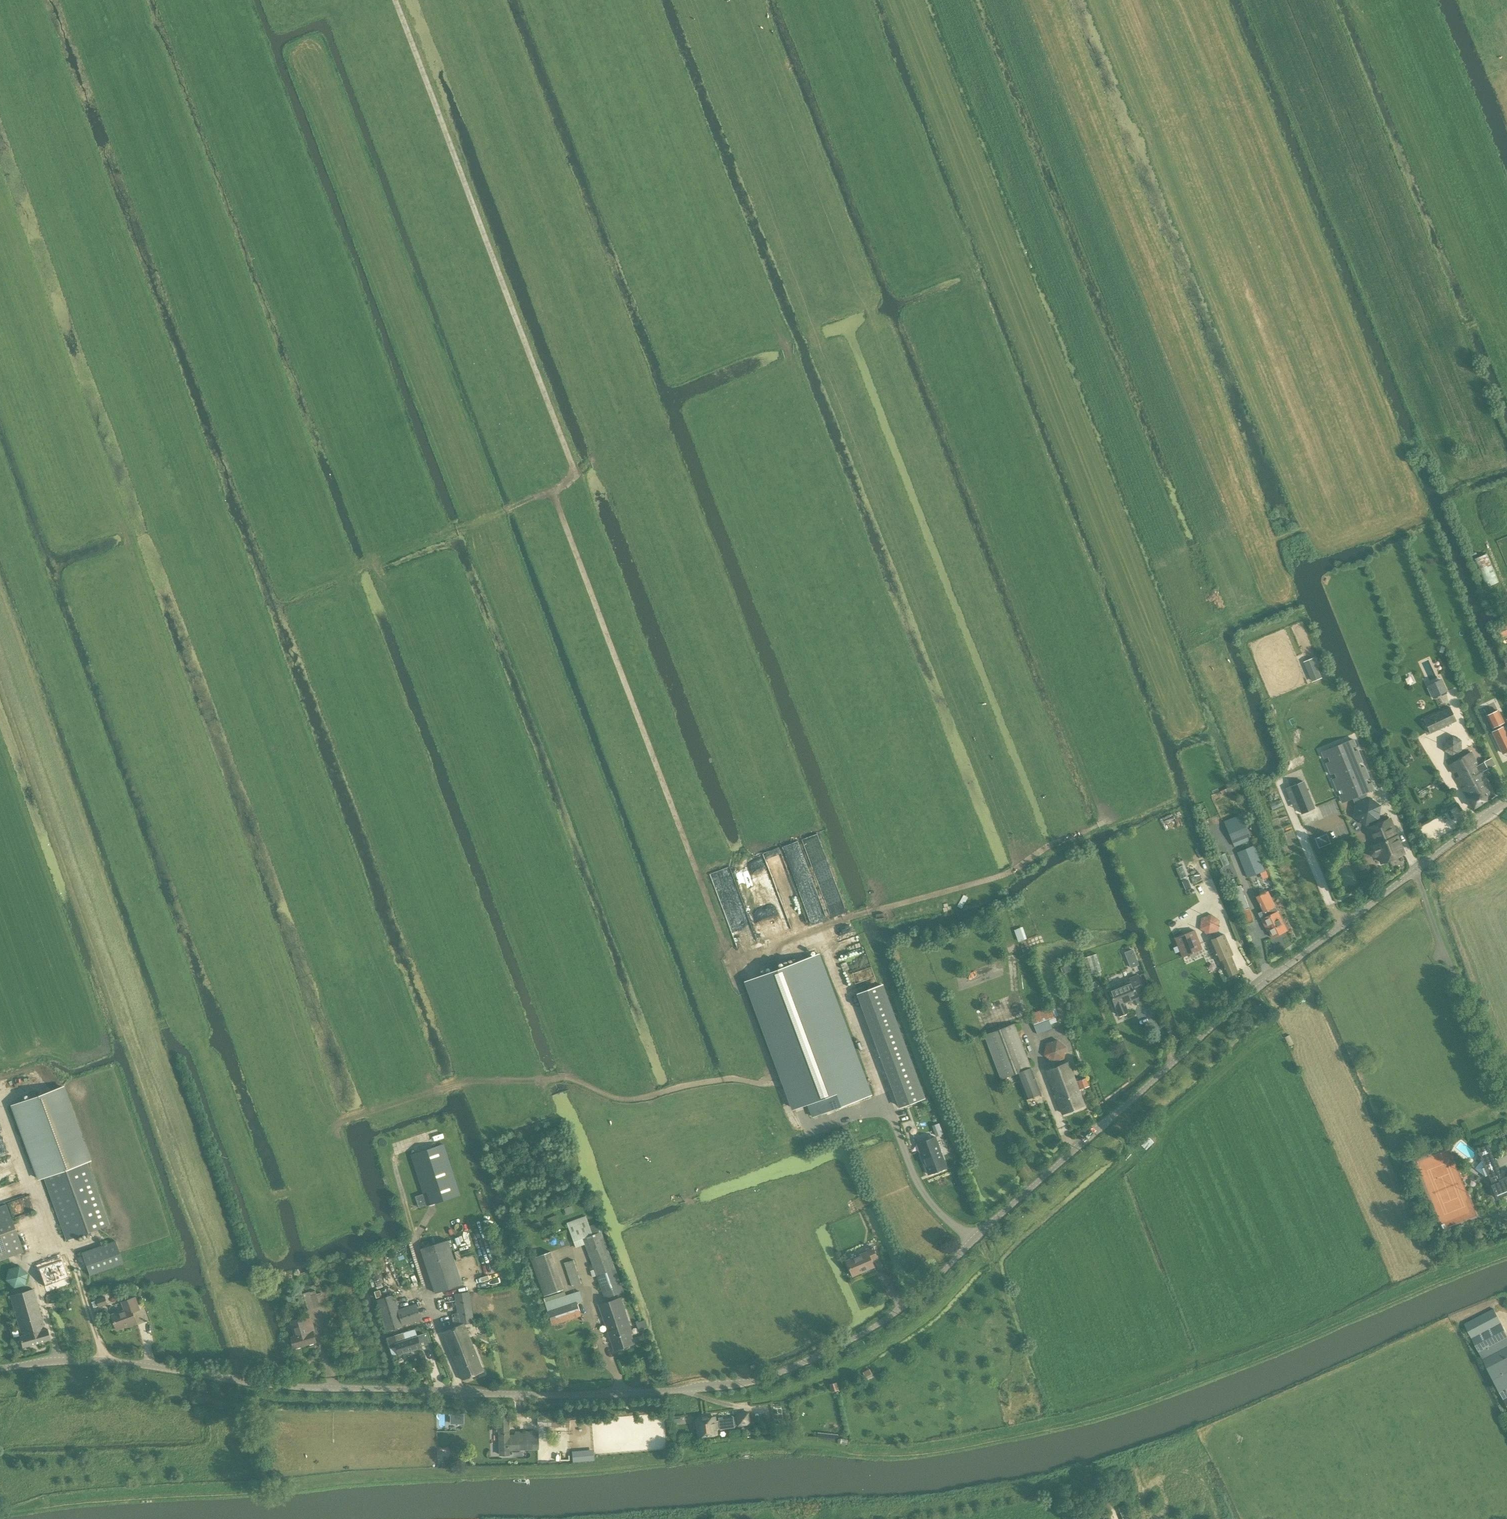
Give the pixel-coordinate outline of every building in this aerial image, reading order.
[(1485,587),(1499,582),(1487,553),(1472,558),(1485,587)] [(1506,635),(1506,621),(1496,626),(1501,638),(1506,635)] [(1312,658),(1305,661),(1313,681),(1321,678),(1312,658)] [(1446,691),(1441,681),(1429,687),(1434,697),(1446,691)] [(1450,707),(1423,720),(1430,734),(1457,721),(1450,707)] [(1503,728),(1502,728),(1500,724),(1503,722),(1498,711),(1487,716),(1494,732),(1493,732),(1503,753),(1506,752),(1506,736),(1503,728)] [(1452,735),(1443,740),(1443,751),(1453,756),(1461,750),(1461,740),(1452,735)] [(1390,819),(1377,824),(1376,821),(1379,820),(1380,806),(1369,797),(1367,798),(1365,793),(1374,789),(1371,782),(1367,784),(1365,780),(1369,778),(1364,766),(1360,768),(1358,763),(1362,762),(1357,750),(1353,752),(1352,747),(1356,745),(1353,739),(1321,752),(1324,758),(1328,757),(1330,761),(1326,763),(1331,775),(1335,773),(1336,777),(1332,779),(1337,791),(1341,789),(1343,794),(1339,795),(1342,802),(1352,798),(1355,797),(1357,802),(1356,803),(1356,804),(1354,817),(1365,825),(1371,822),(1373,826),(1366,828),(1373,845),(1370,846),(1369,849),(1372,856),(1375,857),(1379,856),(1381,862),(1403,854),(1390,819)] [(1478,765),(1471,752),(1448,765),(1453,773),(1457,770),(1460,775),(1455,778),(1474,808),(1494,796),(1482,772),(1495,765),(1491,758),(1478,765)] [(1303,782),(1286,789),(1290,799),(1294,798),(1295,797),(1297,802),(1299,807),(1302,813),(1314,808),(1303,782)] [(1224,821),(1234,847),(1252,840),(1241,814),(1224,821)] [(1326,834),(1315,839),(1319,848),(1330,843),(1326,834)] [(1254,845),(1237,852),(1247,878),(1264,871),(1254,845)] [(1254,921),(1249,908),(1238,879),(1229,882),(1245,925),(1254,921)] [(1286,932),(1268,892),(1256,897),(1263,912),(1258,914),(1260,919),(1264,927),(1265,927),(1270,938),(1273,937),(1273,938),(1278,936),(1277,935),(1286,932)] [(1201,918),(1200,929),(1208,935),(1218,931),(1219,920),(1214,916),(1211,914),(1201,918)] [(1182,957),(1202,949),(1194,930),(1174,938),(1182,957)] [(1208,941),(1216,958),(1217,961),(1219,960),(1226,977),(1237,972),(1230,955),(1232,955),(1224,934),(1208,941)] [(812,1116),(870,1095),(818,955),(747,981),(794,1108),(807,1103),(812,1116)] [(1072,972),(1068,963),(1060,967),(1063,975),(1072,972)] [(1132,981),(1109,989),(1119,1014),(1127,1011),(1124,1002),(1138,997),(1137,994),(1144,991),(1143,987),(1138,975),(1130,978),(1132,981)] [(900,1107),(923,1098),(881,985),(858,993),(900,1107)] [(1037,1034),(1052,1029),(1049,1021),(1056,1019),(1051,1006),(1030,1014),(1037,1034)] [(1014,1023),(985,1034),(1001,1079),(1016,1073),(1026,1099),(1041,1094),(1014,1023)] [(1056,1039),(1046,1043),(1044,1055),(1053,1062),(1064,1058),(1066,1047),(1056,1039)] [(1088,1086),(1085,1078),(1076,1081),(1069,1061),(1046,1070),(1062,1113),(1084,1105),(1078,1090),(1088,1086)] [(91,1160),(64,1086),(10,1105),(37,1180),(43,1178),(66,1240),(109,1224),(87,1162),(91,1160)] [(935,1137),(917,1143),(928,1174),(946,1168),(935,1137)] [(411,1154),(427,1205),(461,1194),(444,1143),(411,1154)] [(1501,1178),(1488,1144),(1478,1148),(1482,1159),(1475,1168),(1485,1176),(1489,1175),(1493,1184),(1491,1185),(1496,1198),(1506,1193),(1506,1176),(1501,1178)] [(5,1205),(0,1207),(0,1260),(22,1252),(5,1205)] [(586,1215),(567,1222),(576,1247),(585,1244),(605,1299),(623,1292),(602,1231),(600,1231),(597,1223),(590,1226),(586,1215)] [(123,1263),(114,1240),(81,1252),(89,1275),(123,1263)] [(448,1240),(421,1249),(435,1293),(463,1284),(448,1240)] [(878,1259),(872,1246),(865,1249),(866,1251),(846,1260),(853,1276),(874,1267),(872,1261),(878,1259)] [(572,1287),(581,1283),(574,1259),(564,1263),(572,1287)] [(19,1265),(8,1268),(5,1279),(14,1287),(25,1285),(28,1273),(19,1265)] [(65,1265),(41,1274),(48,1292),(71,1283),(65,1265)] [(33,1289),(9,1295),(21,1335),(18,1336),(22,1348),(50,1340),(46,1328),(44,1328),(33,1289)] [(314,1308),(327,1304),(324,1294),(317,1295),(316,1293),(310,1295),(309,1291),(298,1294),(302,1311),(314,1308)] [(454,1327),(442,1331),(462,1380),(483,1371),(464,1323),(470,1323),(474,1322),(469,1291),(455,1293),(458,1313),(452,1313),(454,1327)] [(579,1291),(545,1302),(552,1324),(564,1321),(581,1315),(577,1302),(582,1301),(579,1291)] [(416,1303),(398,1309),(394,1294),(376,1299),(386,1331),(421,1319),(416,1303)] [(111,1314),(117,1329),(136,1321),(132,1311),(139,1308),(135,1296),(121,1301),(124,1309),(111,1314)] [(614,1350),(634,1343),(630,1333),(632,1333),(620,1297),(599,1305),(614,1350)] [(1494,1309),(1465,1324),(1506,1405),(1506,1334),(1494,1309)] [(290,1319),(295,1335),(291,1336),(294,1347),(316,1340),(313,1330),(312,1330),(311,1325),(313,1325),(310,1314),(290,1319)] [(421,1347),(418,1336),(405,1340),(403,1333),(387,1338),(390,1348),(396,1346),(399,1354),(421,1347)] [(836,1382),(830,1384),(832,1391),(838,1389),(836,1382)] [(750,1424),(748,1412),(737,1414),(737,1416),(725,1417),(725,1420),(714,1421),(714,1417),(697,1419),(699,1436),(716,1434),(715,1429),(728,1428),(728,1425),(738,1424),(738,1425),(750,1424)] [(539,1416),(539,1426),(570,1427),(570,1417),(539,1416)] [(499,1432),(500,1455),(510,1455),(510,1450),(538,1450),(538,1431),(516,1431),(514,1436),(509,1437),(508,1417),(495,1417),(495,1432),(499,1432)] [(594,1460),(594,1454),(573,1456),(573,1462),(594,1460)]
